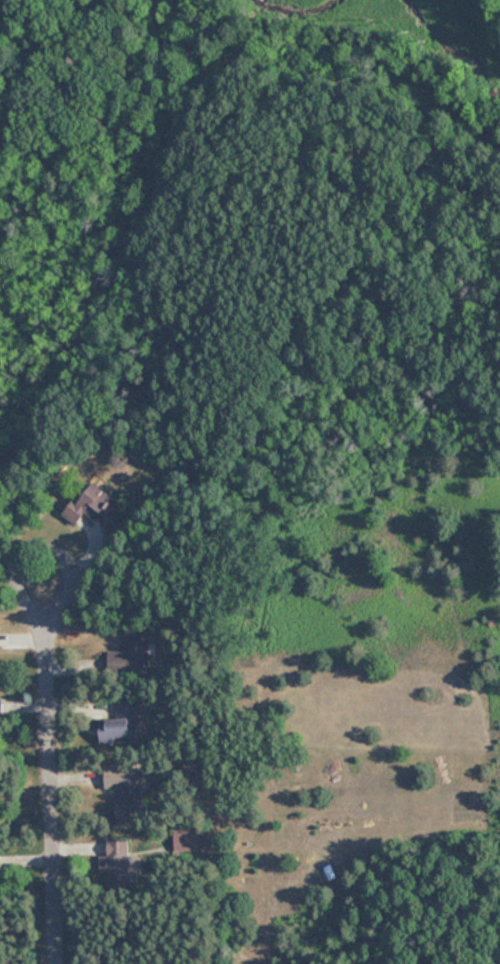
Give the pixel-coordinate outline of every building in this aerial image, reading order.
[(65,515),(78,525),(86,513),(92,518),(97,511),(116,524),(128,508),(90,481),(65,515)] [(148,642),(141,642),(141,628),(125,628),(125,651),(106,651),(106,671),(148,671),(148,642)] [(114,702),(115,717),(98,718),(100,742),(140,740),(138,700),(114,702)] [(149,818),(149,767),(105,767),(104,788),(119,788),(118,818),(149,818)] [(106,854),(102,854),(102,884),(128,884),(128,839),(106,839),(106,854)]
